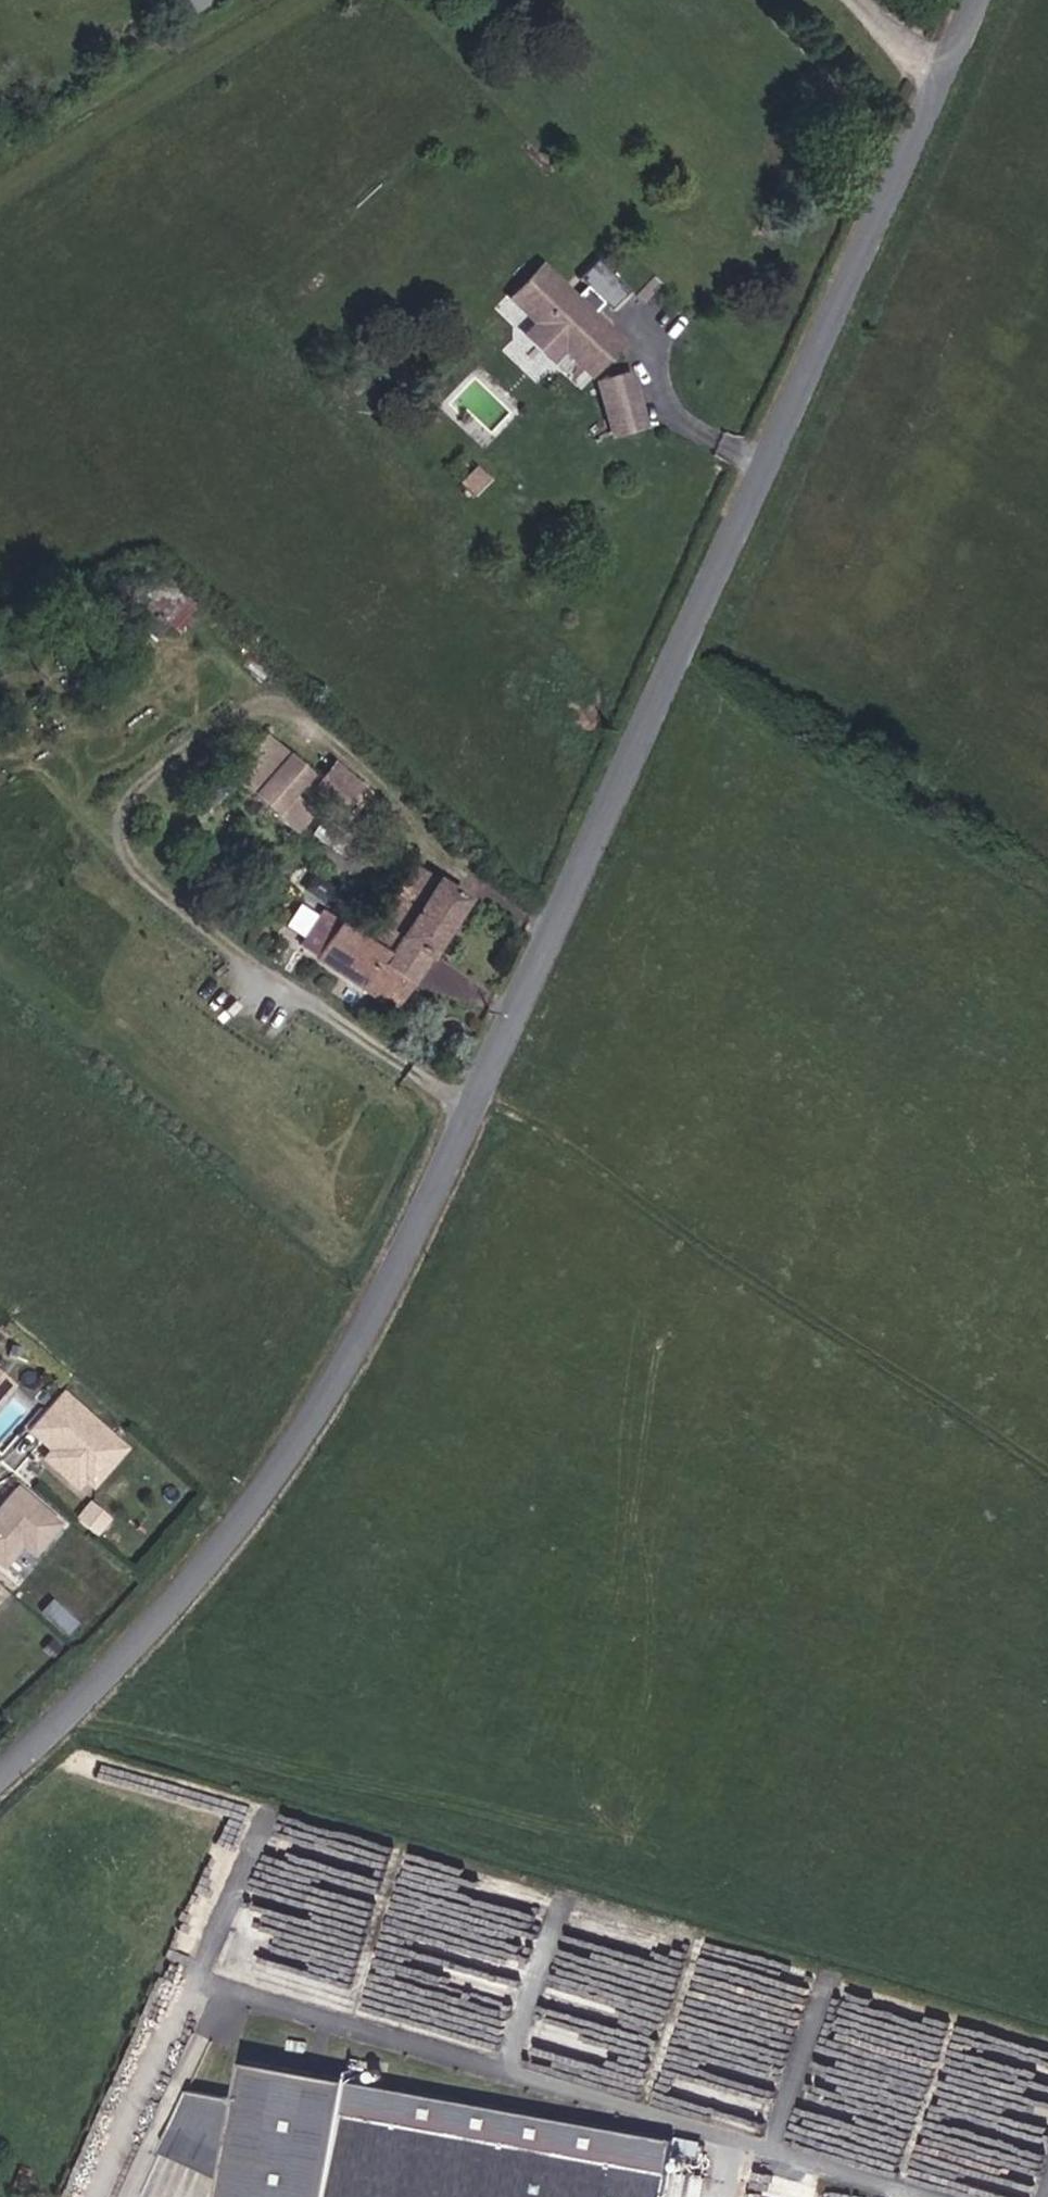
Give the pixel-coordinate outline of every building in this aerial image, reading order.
[(578,275),(609,307),(628,288),(597,256),(578,275)] [(608,332),(589,314),(582,314),(574,307),(574,299),(540,265),(508,298),(535,324),(535,336),(548,350),(561,350),(588,376),(615,348),(604,336),(608,332)] [(589,314),(574,299),(574,307),(582,314),(589,314)] [(548,350),(535,336),(535,324),(523,335),(549,361),(561,350),(548,350)] [(619,344),(608,332),(604,336),(615,348),(619,344)] [(644,427),(631,371),(597,379),(610,435),(644,427)] [(294,793),(313,771),(266,731),(229,774),(295,830),(312,809),(294,793)] [(367,791),(334,764),(312,789),(345,818),(367,791)] [(463,900),(415,868),(375,928),(368,923),(360,936),(340,923),(316,959),(384,1003),(400,979),(407,984),(463,900)] [(316,959),(340,923),(322,911),(298,947),(316,959)] [(0,1376),(0,1397),(10,1385),(0,1376)] [(119,1450),(56,1394),(43,1410),(24,1431),(48,1452),(40,1460),(72,1488),(79,1480),(87,1487),(105,1466),(119,1450)] [(0,1506),(0,1564),(2,1566),(20,1544),(32,1554),(58,1524),(15,1488),(0,1506)] [(100,1518),(85,1505),(72,1520),(87,1534),(100,1518)] [(224,2178),(221,2196),(665,2196),(676,2139),(246,2060),(239,2099),(190,2090),(163,2150),(224,2178)]
